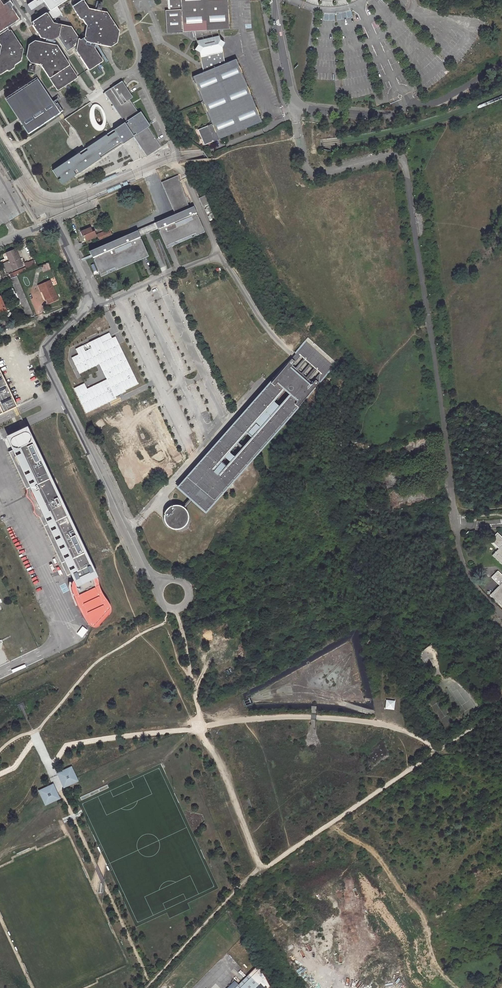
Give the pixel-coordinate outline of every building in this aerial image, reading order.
[(10,1),(3,5),(0,0),(0,44),(1,46),(0,53),(0,74),(1,74),(7,70),(10,71),(14,68),(15,65),(21,61),(24,49),(11,30),(10,30),(9,31),(7,28),(19,19),(11,7),(13,6),(10,1)] [(42,0),(34,0),(27,5),(30,10),(31,10),(43,2),(42,0)] [(32,22),(33,24),(32,26),(40,38),(52,40),(55,38),(57,37),(67,51),(73,47),(75,51),(88,70),(99,63),(102,62),(102,61),(94,48),(95,45),(105,47),(110,48),(117,43),(118,37),(118,35),(119,31),(117,28),(107,12),(101,11),(103,2),(97,1),(95,9),(89,8),(84,0),(82,0),(72,6),(80,19),(82,20),(86,26),(84,36),(85,37),(81,39),(80,40),(79,39),(71,26),(58,24),(55,19),(52,21),(50,18),(47,13),(45,13),(32,22)] [(50,11),(57,7),(67,0),(42,0),(43,2),(48,10),(50,11)] [(205,146),(213,142),(262,122),(236,59),(225,63),(222,47),(225,42),(219,39),(217,30),(230,30),(228,0),(166,0),(167,34),(194,33),(197,43),(198,45),(195,50),(199,53),(203,71),(191,76),(213,125),(199,130),(205,146)] [(52,21),(55,19),(62,15),(60,11),(59,10),(59,9),(57,7),(50,11),(47,13),(50,18),(52,21)] [(78,78),(57,46),(34,41),(28,45),(26,56),(30,63),(31,63),(31,64),(29,64),(27,71),(34,72),(35,65),(33,65),(34,64),(40,65),(42,67),(54,85),(57,91),(59,90),(64,86),(68,84),(73,81),(78,78)] [(38,78),(28,84),(30,86),(32,84),(35,85),(38,86),(40,88),(42,91),(44,94),(44,97),(44,100),(44,102),(52,104),(54,102),(38,78)] [(114,130),(112,127),(105,117),(105,119),(105,122),(105,126),(104,127),(102,129),(100,129),(99,129),(97,128),(96,127),(94,125),(93,122),(92,120),(92,117),(91,114),(92,111),(92,108),(94,106),(91,101),(65,119),(76,130),(85,148),(79,152),(53,170),(57,177),(59,175),(61,177),(59,179),(62,183),(73,176),(128,140),(134,136),(148,156),(162,147),(133,104),(119,82),(105,92),(125,122),(119,126),(114,130)] [(28,116),(21,121),(23,124),(27,131),(30,135),(54,119),(64,112),(59,104),(58,105),(56,101),(54,102),(52,104),(44,102),(44,100),(44,97),(44,94),(42,91),(40,88),(38,86),(35,85),(32,84),(30,86),(28,84),(25,84),(21,86),(18,89),(16,92),(17,94),(15,96),(14,99),(15,102),(16,105),(17,107),(19,110),(21,111),(23,113),(26,113),(28,116)] [(17,118),(21,121),(28,116),(26,113),(23,113),(21,111),(19,110),(17,107),(16,105),(15,102),(14,99),(15,96),(17,94),(16,92),(5,99),(17,118)] [(157,229),(166,248),(166,247),(204,231),(197,215),(196,215),(196,214),(197,214),(194,206),(190,208),(179,175),(162,182),(176,214),(162,220),(165,226),(157,229)] [(199,198),(203,206),(209,204),(205,196),(199,198)] [(131,240),(139,237),(146,234),(150,232),(157,229),(165,226),(162,220),(129,234),(128,234),(131,240)] [(90,228),(80,232),(81,236),(83,235),(85,240),(96,236),(93,229),(91,230),(90,228)] [(99,240),(112,235),(109,229),(97,235),(99,240)] [(99,274),(100,276),(134,261),(147,256),(139,237),(131,240),(128,234),(89,251),(91,256),(92,258),(93,258),(94,259),(93,259),(98,271),(99,274)] [(71,238),(76,250),(80,249),(83,248),(77,236),(71,238)] [(14,269),(22,266),(14,249),(5,253),(9,261),(1,264),(6,274),(14,270),(14,269)] [(49,261),(47,262),(41,265),(44,271),(52,267),(49,261)] [(10,278),(27,318),(33,315),(17,275),(10,278)] [(43,290),(46,298),(48,298),(50,302),(59,298),(51,280),(42,283),(44,290),(43,290)] [(296,351),(323,375),(333,364),(334,365),(337,363),(307,336),(304,339),(306,341),(296,351)] [(79,355),(72,358),(79,372),(99,363),(107,379),(87,389),(84,384),(74,388),(86,412),(116,398),(114,395),(138,384),(116,337),(102,343),(100,338),(90,343),(92,348),(85,351),(83,346),(76,349),(79,355)] [(296,351),(306,341),(304,339),(302,342),(297,347),(295,350),(296,351)] [(291,392),(298,398),(293,403),(296,406),(318,382),(314,379),(309,385),(302,379),(308,373),(300,367),(295,373),(289,367),(294,361),(292,359),(291,358),(273,378),(269,382),(273,385),(277,380),(284,385),(291,392)] [(325,377),(334,365),(333,364),(323,375),(325,377)] [(17,406),(0,370),(0,414),(17,406)] [(277,380),(273,385),(269,382),(177,486),(190,497),(191,498),(204,510),(296,406),(293,403),(298,398),(291,392),(277,407),(279,410),(279,412),(279,414),(279,416),(279,419),(278,421),(276,423),(275,424),(273,426),(271,427),(269,428),(266,428),(264,428),(262,428),(260,427),(242,447),(235,440),(252,421),(252,419),(251,417),(251,415),(251,413),(251,410),(252,408),(253,406),(254,405),(256,403),(258,402),(260,401),(262,400),(264,400),(267,400),(269,400),(270,401),(284,385),(277,380)] [(252,421),(254,423),(257,426),(260,427),(262,428),(264,428),(266,428),(269,428),(271,427),(273,426),(275,424),(276,423),(278,421),(279,419),(279,416),(279,414),(279,412),(279,410),(277,407),(274,403),(270,401),(269,400),(267,400),(264,400),(262,400),(260,401),(258,402),(256,403),(254,405),(253,406),(252,408),(251,410),(251,413),(251,415),(251,417),(252,419),(252,421)] [(172,460),(147,409),(117,424),(143,478),(147,476),(145,472),(172,460)] [(19,447),(8,452),(27,490),(27,491),(27,492),(27,495),(27,496),(27,497),(28,498),(30,499),(31,501),(32,502),(33,503),(34,506),(34,511),(34,512),(35,514),(36,516),(38,517),(39,517),(67,576),(92,565),(33,440),(28,443),(27,441),(27,440),(28,440),(28,439),(27,437),(27,435),(26,434),(25,434),(24,434),(14,439),(14,440),(14,442),(14,443),(15,444),(16,445),(17,445),(18,445),(19,447)] [(190,481),(190,486),(192,490),(195,493),(199,496),(203,497),(207,496),(212,495),(215,492),(217,488),(219,484),(218,479),(217,475),(216,474),(213,471),(210,469),(205,468),(201,468),(197,470),(193,473),(191,477),(190,481)] [(190,497),(182,506),(183,507),(191,498),(190,497)] [(163,521),(165,524),(167,525),(170,527),(176,528),(180,527),(183,525),(186,520),(187,516),(186,512),(183,507),(182,506),(178,504),(174,503),(174,504),(173,505),(172,507),(170,505),(165,508),(163,512),(165,514),(163,516),(162,516),(163,521)] [(497,532),(489,540),(498,549),(492,556),(501,565),(501,537),(497,532)] [(93,627),(111,609),(94,571),(76,580),(73,582),(72,586),(72,590),(93,627)] [(501,583),(501,574),(498,571),(492,577),(500,585),(501,583)] [(500,585),(490,595),(501,606),(501,583),(500,585)] [(395,699),(386,699),(385,708),(394,709),(395,699)] [(72,765),(57,772),(58,774),(64,788),(79,781),(77,776),(72,765)] [(51,784),(38,790),(45,805),(60,798),(53,783),(51,784)] [(248,974),(262,987),(267,987),(269,986),(257,965),(248,974)] [(248,974),(234,987),(262,987),(248,974)]
